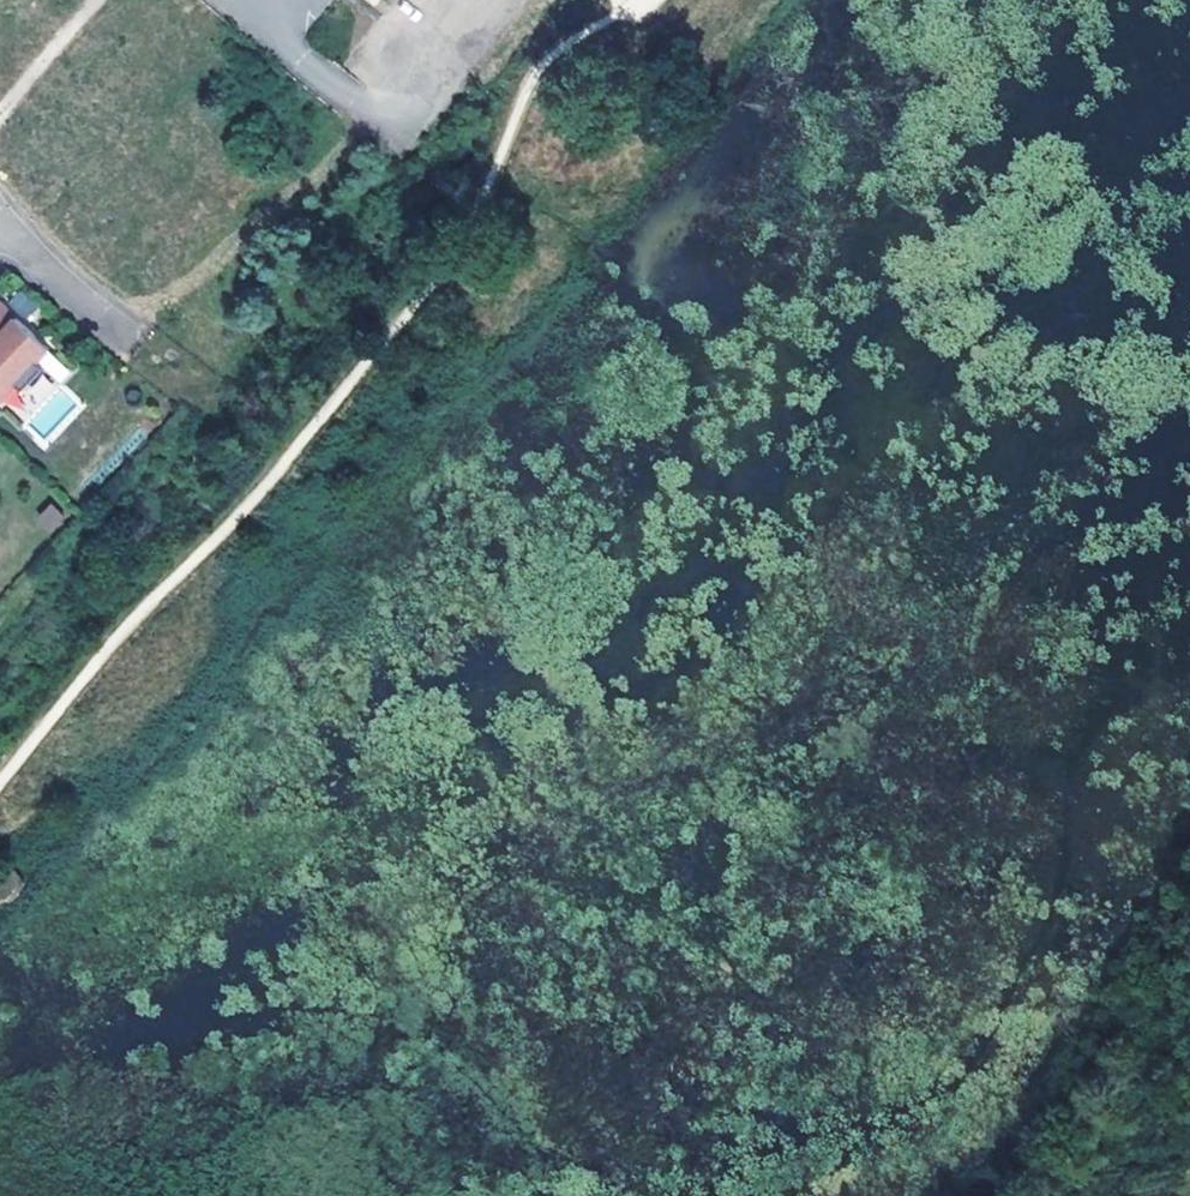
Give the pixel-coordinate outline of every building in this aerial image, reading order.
[(1,400),(18,382),(24,388),(45,367),(38,360),(50,348),(0,300),(0,399),(1,400)]
